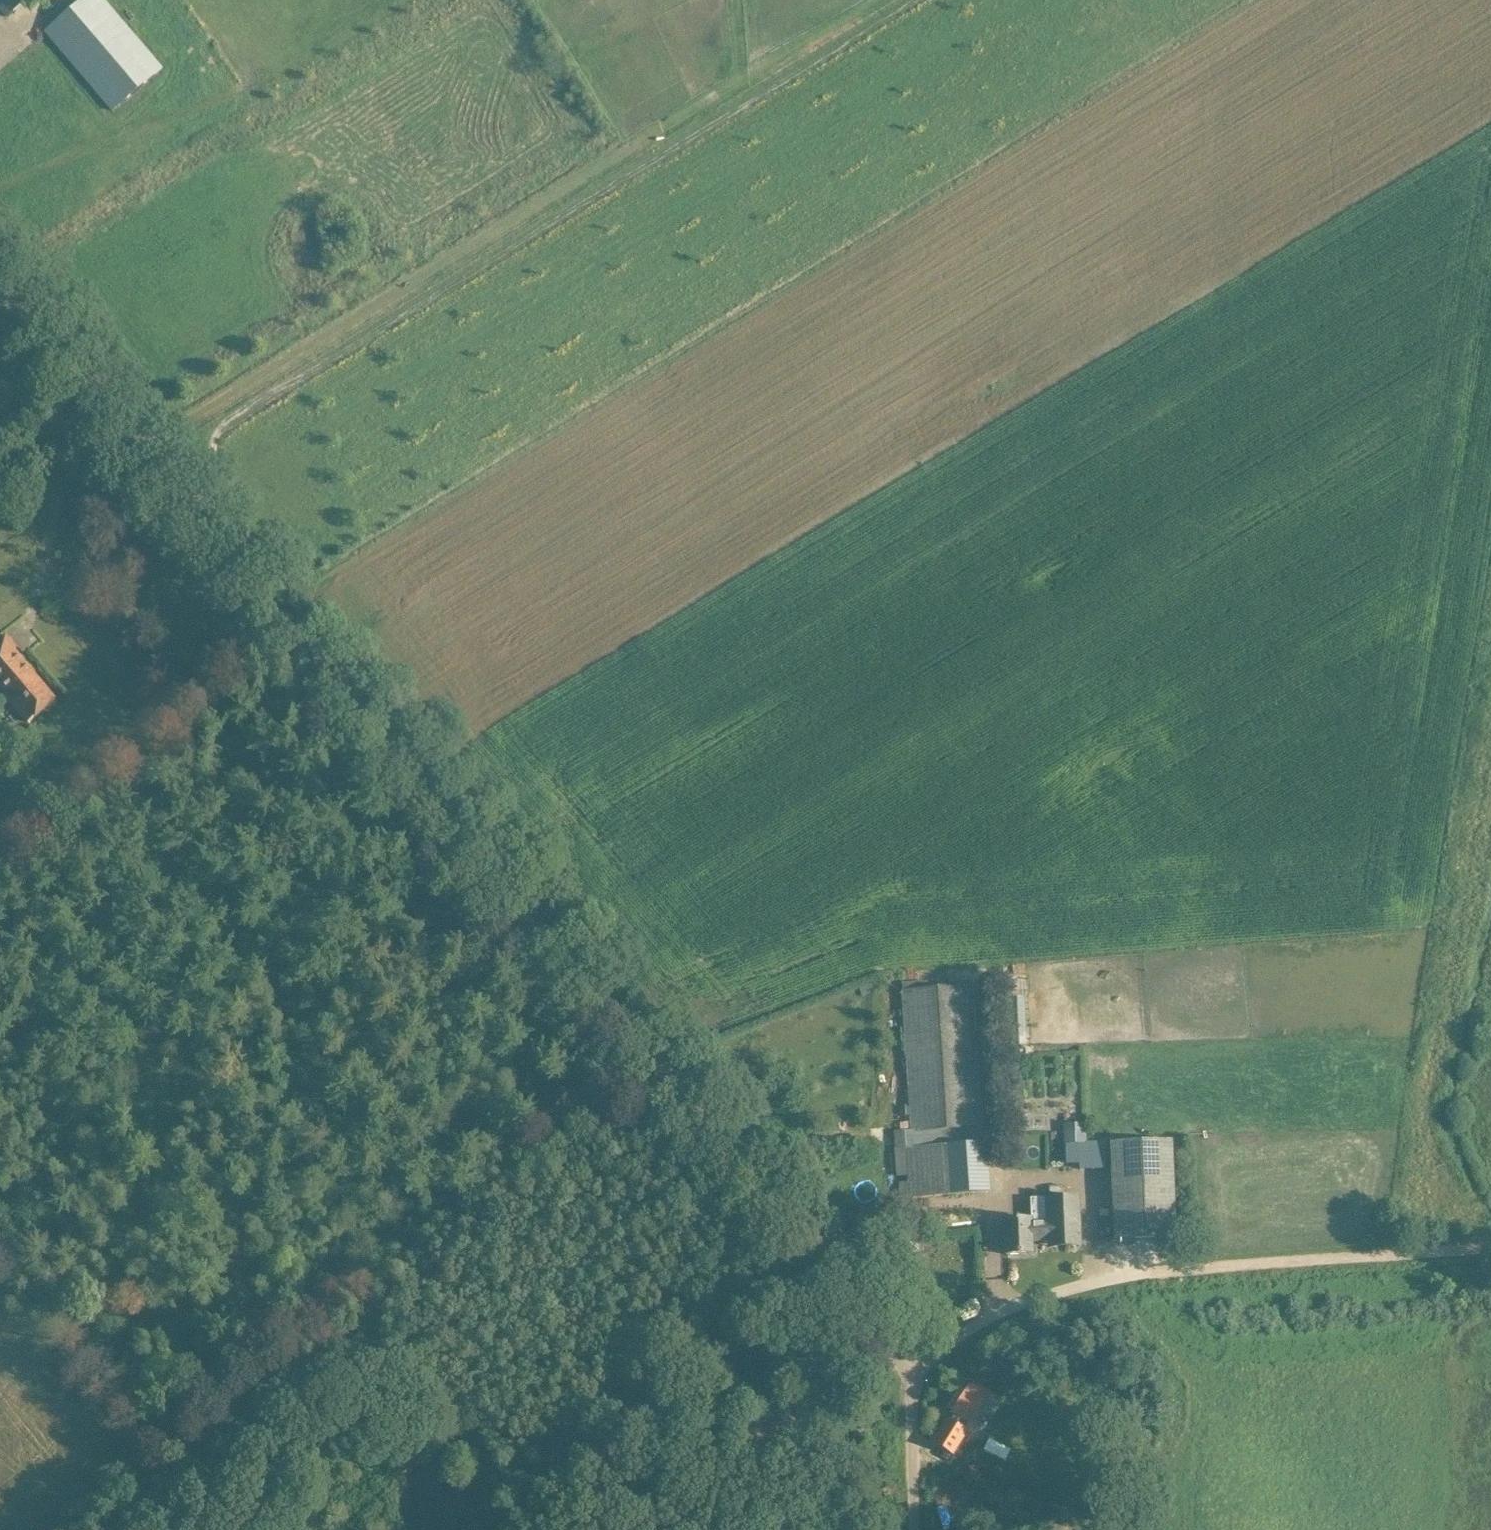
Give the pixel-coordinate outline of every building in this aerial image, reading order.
[(6,17),(26,0),(0,0),(0,11),(6,17)] [(163,69),(104,0),(81,0),(43,33),(112,111),(163,69)] [(0,642),(0,688),(29,722),(55,700),(14,652),(17,650),(6,637),(0,642)] [(899,1122),(900,1131),(905,1130),(908,1183),(900,1183),(901,1198),(986,1193),(973,987),(903,992),(912,1121),(899,1122)] [(1065,1163),(1080,1162),(1080,1169),(1106,1168),(1105,1142),(1085,1143),(1084,1131),(1064,1132),(1065,1163)] [(1173,1140),(1111,1142),(1115,1240),(1177,1237),(1173,1140)] [(1050,1240),(1050,1242),(1080,1241),(1078,1196),(1041,1197),(1042,1218),(1005,1220),(1005,1234),(1006,1254),(1033,1253),(1033,1241),(1050,1240)] [(964,1424),(967,1419),(971,1422),(977,1414),(979,1410),(991,1390),(969,1376),(955,1398),(959,1401),(953,1411),(958,1414),(955,1420),(949,1416),(934,1439),(954,1452),(969,1427),(964,1424)]
